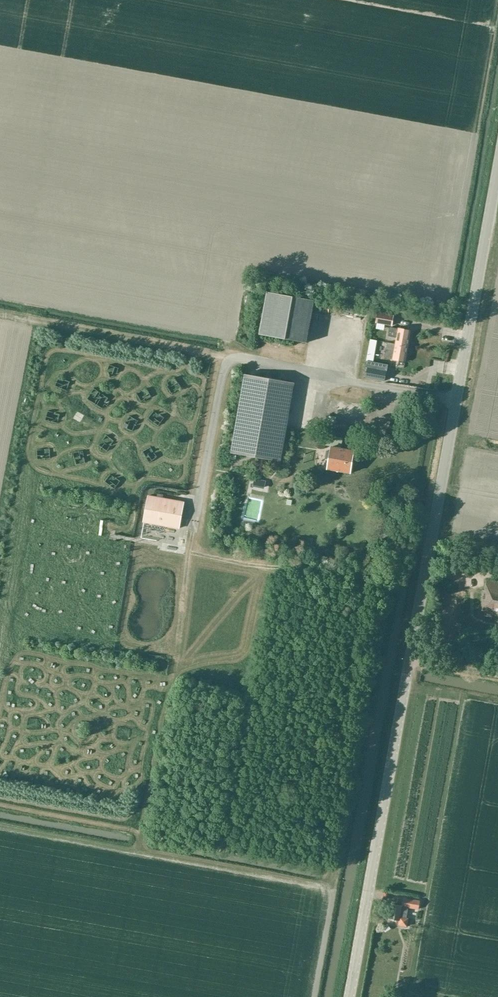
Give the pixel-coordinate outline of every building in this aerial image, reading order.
[(260,334),(308,343),(315,300),(267,292),(260,334)] [(376,323),(392,326),(394,316),(378,313),(376,323)] [(411,331),(398,329),(390,327),(388,336),(397,338),(396,344),(396,345),(408,347),(411,331)] [(396,345),(396,344),(387,343),(385,358),(393,360),(405,362),(408,347),(396,345)] [(368,369),(367,379),(385,382),(387,372),(368,369)] [(277,461),(291,381),(252,374),(238,454),(277,461)] [(351,473),(352,462),(354,450),(331,446),(330,451),(326,451),(325,459),(329,459),(327,469),(351,473)] [(148,496),(144,521),(180,527),(184,502),(148,496)] [(254,511),(250,501),(240,505),(244,515),(254,511)] [(225,556),(224,564),(242,568),(243,560),(225,556)] [(487,580),(484,591),(482,590),(478,615),(496,618),(495,622),(497,623),(497,582),(487,580)] [(491,644),(489,655),(497,657),(497,646),(491,644)] [(420,901),(417,901),(404,898),(402,906),(392,904),(390,918),(400,920),(399,925),(407,926),(408,918),(406,918),(408,907),(418,909),(420,901)]
